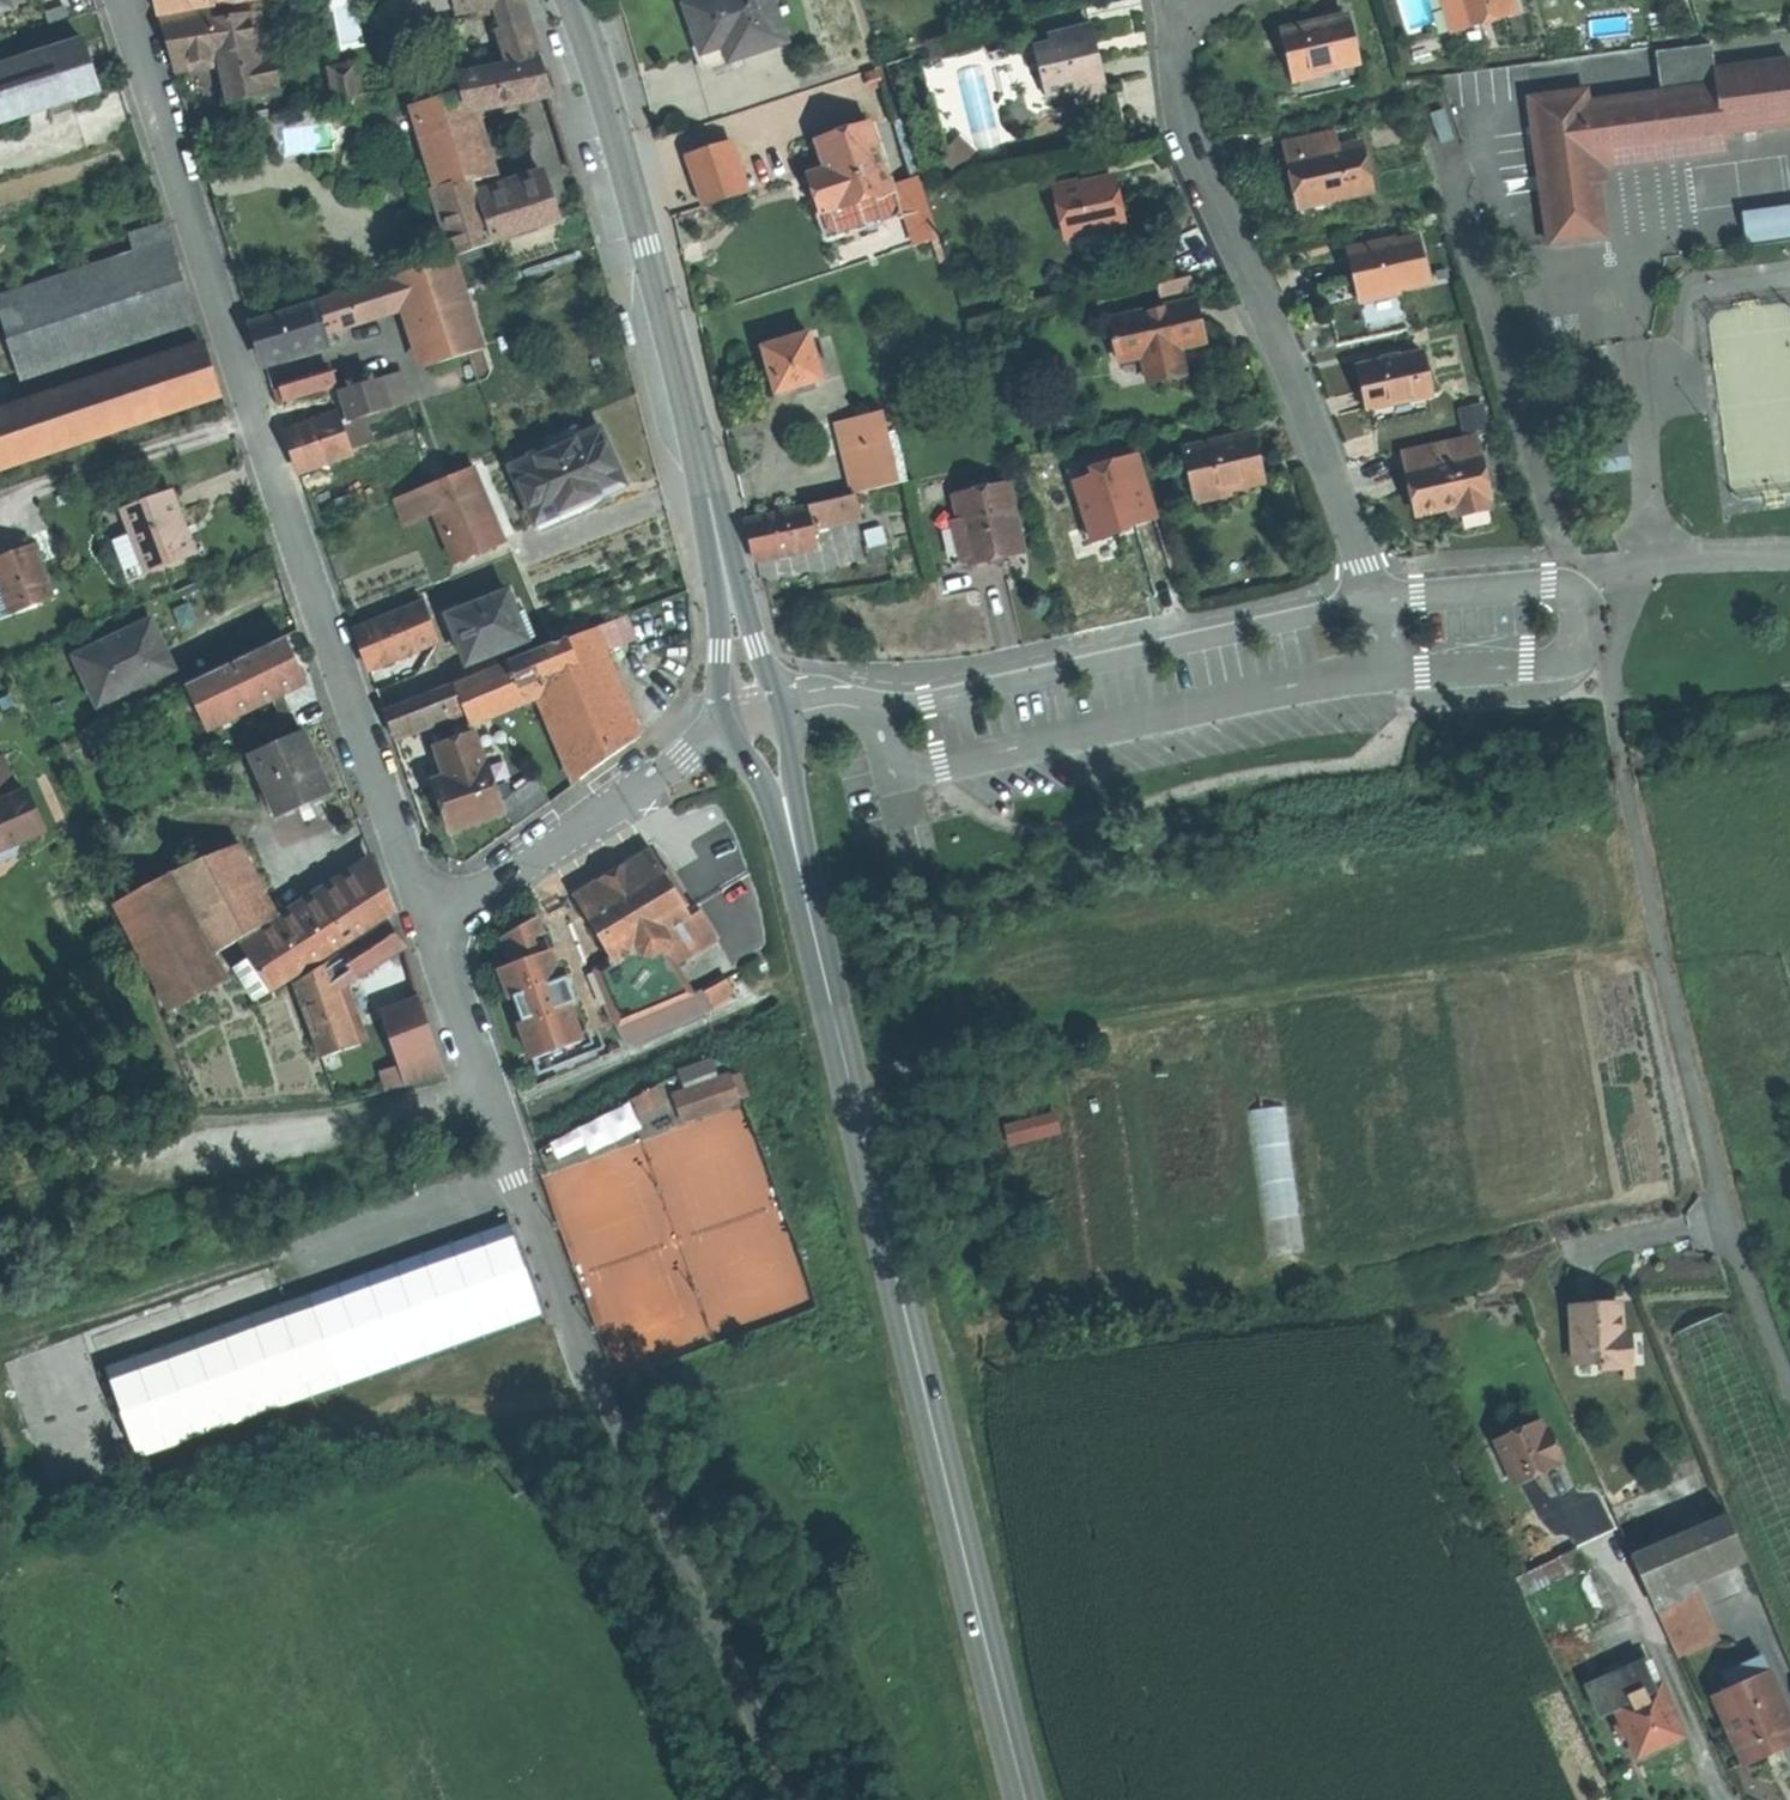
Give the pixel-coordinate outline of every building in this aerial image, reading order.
[(9,0),(0,0),(0,14),(12,10),(9,0)] [(158,15),(200,9),(199,0),(154,0),(158,15)] [(200,9),(226,5),(226,0),(199,0),(200,9)] [(453,0),(434,0),(436,10),(455,7),(453,0)] [(455,7),(456,14),(491,7),(520,2),(519,0),(453,0),(455,7)] [(770,0),(705,0),(685,7),(693,31),(707,71),(731,62),(742,58),(786,43),(772,4),(770,0)] [(1453,31),(1461,29),(1453,0),(1437,0),(1446,33),(1453,31)] [(1467,27),(1459,0),(1453,0),(1461,29),(1467,27)] [(1478,24),(1512,14),(1507,0),(1459,0),(1467,27),(1478,24)] [(505,62),(537,57),(520,2),(491,7),(505,62)] [(50,27),(71,21),(67,8),(46,14),(50,27)] [(1322,23),(1339,19),(1337,10),(1320,13),(1322,23)] [(210,12),(158,21),(171,67),(220,58),(220,54),(254,48),(248,15),(211,22),(210,12)] [(1345,18),(1339,19),(1322,23),(1304,27),(1281,32),(1291,77),(1318,71),(1354,63),(1345,18)] [(1483,41),(1478,24),(1467,27),(1461,29),(1453,31),(1456,45),(1483,41)] [(1034,47),(1041,77),(1046,76),(1051,97),(1074,92),(1077,105),(1103,99),(1100,86),(1101,85),(1095,56),(1088,26),(1048,34),(1050,44),(1034,47)] [(707,71),(693,31),(687,33),(701,74),(707,72),(707,71)] [(0,69),(0,126),(101,94),(85,42),(0,69)] [(220,54),(220,58),(225,83),(229,102),(274,94),(265,46),(254,48),(220,54)] [(1655,56),(1660,99),(1714,93),(1711,74),(1714,73),(1711,49),(1655,56)] [(745,67),(742,58),(731,62),(731,64),(734,71),(738,70),(745,67)] [(478,111),(549,96),(544,78),(538,59),(470,74),(478,111)] [(337,68),(348,96),(370,88),(360,60),(337,68)] [(707,71),(707,72),(731,64),(731,62),(707,71)] [(1586,108),(1593,163),(1723,148),(1722,137),(1789,128),(1789,73),(1789,64),(1714,73),(1711,74),(1714,93),(1660,99),(1586,108)] [(1319,78),(1318,71),(1291,77),(1293,83),(1319,78)] [(470,106),(472,112),(478,111),(470,74),(461,76),(466,92),(470,106)] [(1046,76),(1041,77),(1045,98),(1051,97),(1046,76)] [(457,109),(470,106),(466,92),(453,96),(454,99),(457,109)] [(1593,163),(1586,108),(1585,97),(1529,104),(1547,250),(1603,243),(1595,183),(1593,163)] [(492,179),(475,123),(472,112),(470,106),(457,109),(454,99),(411,109),(435,189),(473,182),(492,179)] [(1444,112),(1429,118),(1438,146),(1454,140),(1444,112)] [(810,186),(818,213),(888,191),(867,125),(815,141),(824,169),(827,180),(810,186)] [(1338,147),(1362,142),(1358,126),(1289,140),(1294,162),(1339,152),(1338,147)] [(748,193),(730,140),(687,155),(705,207),(748,193)] [(1372,192),(1362,142),(1338,147),(1339,152),(1294,162),(1289,163),(1294,187),(1298,208),(1350,197),(1372,192)] [(1723,148),(1593,163),(1595,183),(1610,181),(1609,170),(1724,156),(1723,148)] [(827,180),(824,169),(814,172),(806,174),(810,186),(827,180)] [(481,205),(498,199),(492,179),(473,182),(481,205)] [(1066,237),(1115,226),(1110,204),(1105,181),(1056,193),(1066,237)] [(480,248),(492,244),(492,243),(480,205),(481,205),(473,182),(435,189),(433,189),(453,257),(480,248)] [(480,205),(492,243),(561,220),(554,202),(548,183),(498,199),(481,205),(480,205)] [(888,191),(818,213),(826,237),(896,216),(888,191)] [(1352,207),(1350,197),(1298,208),(1300,218),(1352,207)] [(1745,219),(1748,243),(1789,237),(1789,213),(1745,219)] [(1118,241),(1115,226),(1066,237),(1069,252),(1118,241)] [(196,323),(164,227),(129,238),(135,255),(0,300),(0,313),(23,381),(196,323)] [(1358,300),(1394,292),(1428,284),(1417,238),(1348,253),(1353,277),(1358,300)] [(482,257),(480,248),(453,257),(456,266),(482,257)] [(483,350),(456,266),(453,257),(397,275),(398,278),(406,304),(427,368),(436,365),(470,354),(483,350)] [(1186,277),(1164,282),(1168,300),(1190,295),(1186,277)] [(353,321),(406,304),(398,278),(345,295),(353,321)] [(1395,299),(1394,292),(1358,300),(1360,307),(1395,299)] [(343,324),(353,321),(345,295),(335,298),(343,324)] [(325,330),(343,324),(335,298),(317,304),(325,330)] [(1170,350),(1179,348),(1204,342),(1200,322),(1195,302),(1109,321),(1118,363),(1140,358),(1144,375),(1174,368),(1170,350)] [(258,347),(263,363),(329,342),(325,330),(317,304),(251,325),(258,347)] [(809,335),(762,348),(769,372),(775,393),(822,380),(809,335)] [(203,347),(111,378),(0,415),(0,471),(220,398),(203,347)] [(1185,376),(1179,348),(1170,350),(1174,368),(1176,378),(1185,376)] [(1372,409),(1427,395),(1431,394),(1420,350),(1358,365),(1364,389),(1369,410),(1372,409)] [(476,373),(470,354),(436,365),(442,384),(476,373)] [(1176,378),(1174,368),(1144,375),(1146,384),(1176,378)] [(330,390),(341,386),(337,373),(280,388),(282,394),(295,390),(297,399),(298,400),(303,398),(330,390)] [(392,408),(406,404),(398,374),(383,378),(392,408)] [(350,421),(362,417),(392,408),(383,378),(342,391),(350,421)] [(282,394),(285,403),(297,399),(295,390),(282,394)] [(335,401),(330,390),(303,398),(307,410),(335,401)] [(274,396),(277,405),(285,403),(282,394),(274,396)] [(1431,410),(1427,395),(1372,409),(1375,423),(1431,410)] [(1484,407),(1461,412),(1466,435),(1489,430),(1484,407)] [(294,456),(298,470),(352,451),(342,423),(339,413),(285,432),(294,456)] [(842,452),(889,442),(883,415),(836,426),(842,452)] [(352,451),(372,445),(362,417),(350,421),(342,423),(352,451)] [(536,524),(597,497),(623,486),(610,458),(599,431),(577,440),(573,430),(558,437),(563,447),(512,469),(536,524)] [(1404,450),(1408,472),(1480,456),(1476,435),(1404,450)] [(1198,497),(1227,491),(1263,483),(1258,461),(1253,437),(1188,450),(1198,497)] [(852,496),(899,485),(889,442),(842,452),(852,496)] [(1626,442),(1588,446),(1591,470),(1628,466),(1626,442)] [(1140,447),(1067,469),(1089,541),(1162,519),(1140,447)] [(1480,456),(1408,472),(1418,515),(1443,509),(1457,506),(1459,515),(1489,509),(1487,500),(1490,500),(1480,456)] [(473,468),(427,487),(437,509),(443,526),(489,507),(473,468)] [(997,553),(1023,547),(1008,479),(956,490),(961,514),(970,558),(997,553)] [(437,509),(427,487),(397,499),(406,522),(437,509)] [(1228,499),(1227,491),(1198,497),(1199,505),(1228,499)] [(183,525),(172,495),(124,513),(137,546),(121,553),(131,579),(195,555),(183,525)] [(852,496),(808,506),(809,508),(814,530),(858,520),(852,496)] [(602,508),(597,497),(536,524),(541,535),(602,508)] [(505,543),(489,507),(443,526),(459,562),(505,543)] [(809,508),(745,523),(750,544),(753,560),(817,546),(814,530),(809,508)] [(962,560),(970,558),(961,514),(952,516),(962,560)] [(862,547),(866,559),(886,555),(883,542),(862,547)] [(0,559),(0,580),(13,614),(53,599),(33,546),(12,554),(0,559)] [(518,615),(508,592),(448,617),(460,647),(468,665),(528,641),(518,615)] [(371,669),(439,642),(423,605),(356,632),(364,654),(371,669)] [(298,632),(290,608),(196,653),(206,675),(298,632)] [(525,612),(518,615),(528,641),(535,638),(525,612)] [(160,645),(150,624),(76,659),(99,707),(173,672),(160,645)] [(543,691),(580,780),(639,738),(640,737),(595,628),(550,646),(527,655),(543,691)] [(207,676),(228,720),(271,700),(281,695),(305,683),(285,640),(207,676)] [(468,719),(543,691),(527,655),(454,684),(468,719)] [(207,730),(228,720),(207,676),(186,686),(207,730)] [(384,713),(391,735),(462,708),(455,685),(384,713)] [(293,722),(281,695),(271,700),(283,726),(293,722)] [(317,764),(303,734),(255,756),(282,816),(330,795),(317,764)] [(487,763),(484,764),(474,734),(440,746),(451,777),(448,778),(435,783),(443,807),(452,832),(505,813),(502,805),(487,763)] [(437,747),(448,778),(451,777),(440,746),(437,747)] [(0,778),(0,865),(16,858),(21,842),(43,833),(26,794),(10,801),(0,778)] [(505,813),(514,827),(538,810),(549,802),(540,778),(502,805),(505,813)] [(172,875),(216,955),(272,924),(233,849),(172,875)] [(612,874),(573,897),(580,908),(659,862),(652,850),(612,874)] [(689,912),(659,862),(580,908),(613,963),(640,948),(665,932),(692,917),(689,912)] [(272,994),(394,913),(380,873),(354,889),(310,918),(269,945),(248,959),(272,994)] [(168,877),(118,904),(174,1011),(225,983),(168,877)] [(675,966),(717,941),(697,908),(689,912),(692,917),(665,932),(670,940),(668,949),(654,958),(655,960),(642,968),(639,962),(637,963),(660,1008),(661,1010),(693,995),(675,966)] [(561,980),(537,916),(503,936),(513,964),(502,968),(513,999),(516,999),(524,1020),(521,1021),(535,1059),(543,1056),(548,1070),(605,1049),(600,1035),(594,1037),(594,1036),(583,1040),(570,1004),(577,1001),(568,977),(561,980)] [(359,979),(406,947),(398,935),(389,923),(343,955),(358,977),(359,979)] [(650,958),(654,958),(668,949),(670,940),(665,932),(640,948),(642,953),(645,957),(650,958)] [(620,1025),(660,1008),(637,963),(639,962),(642,968),(655,960),(654,958),(650,958),(645,957),(642,953),(640,948),(613,963),(598,973),(620,1025)] [(332,962),(332,964),(342,988),(358,977),(343,955),(332,962)] [(322,1059),(361,1046),(342,988),(332,964),(296,984),(322,1059)] [(712,1006),(733,993),(725,980),(704,992),(712,1006)] [(382,1019),(396,1059),(434,1042),(420,1003),(382,1019)] [(405,1088),(446,1078),(434,1042),(396,1059),(400,1072),(404,1085),(405,1088)] [(387,1091),(404,1085),(400,1072),(384,1077),(387,1091)] [(743,1101),(732,1073),(675,1094),(685,1122),(743,1101)] [(1292,1104),(1255,1107),(1270,1253),(1307,1249),(1292,1104)] [(1013,1145),(1066,1131),(1059,1107),(1006,1122),(1013,1145)] [(305,1294),(342,1394),(548,1320),(511,1219),(305,1294)] [(342,1394),(305,1294),(108,1365),(144,1466),(342,1394)] [(1624,1339),(1622,1311),(1597,1313),(1572,1315),(1577,1369),(1602,1367),(1602,1373),(1633,1370),(1630,1338),(1624,1339)] [(1561,1467),(1542,1423),(1498,1443),(1518,1487),(1548,1474),(1561,1467)] [(1637,1559),(1654,1595),(1747,1557),(1732,1521),(1637,1559)] [(1654,1595),(1656,1602),(1750,1563),(1747,1557),(1654,1595)] [(1519,1582),(1527,1599),(1570,1580),(1562,1562),(1519,1582)] [(1660,1610),(1681,1658),(1717,1642),(1695,1593),(1660,1610)] [(1738,1693),(1720,1700),(1748,1766),(1775,1755),(1789,1748),(1789,1711),(1769,1660),(1745,1670),(1752,1687),(1738,1693)] [(1647,1669),(1658,1691),(1664,1688),(1654,1666),(1647,1669)] [(1617,1710),(1658,1691),(1647,1669),(1592,1694),(1604,1719),(1618,1713),(1618,1712),(1617,1710)] [(1731,1676),(1738,1693),(1752,1687),(1745,1670),(1731,1676)] [(1664,1688),(1658,1691),(1617,1710),(1618,1712),(1618,1713),(1626,1730),(1633,1746),(1640,1762),(1687,1740),(1674,1711),(1664,1688)] [(1633,1746),(1626,1730),(1620,1733),(1627,1748),(1633,1746)]
